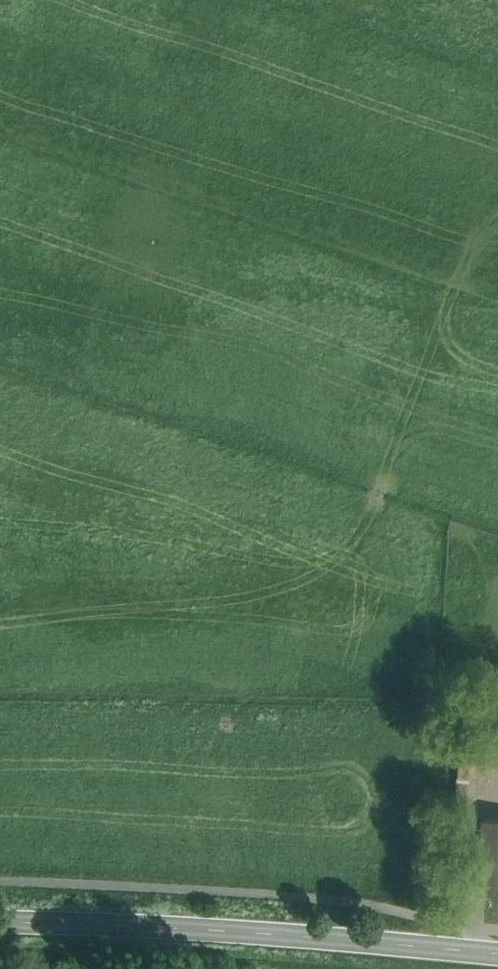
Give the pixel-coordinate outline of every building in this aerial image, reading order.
[(484,818),(488,893),(497,892),(497,817),(484,818)]
